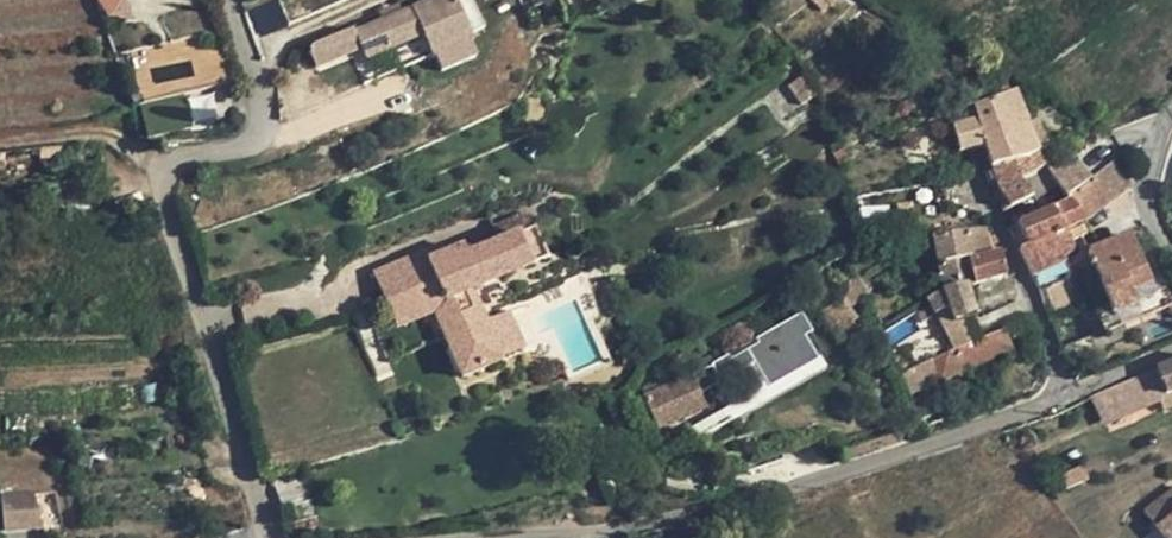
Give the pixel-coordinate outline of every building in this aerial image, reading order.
[(109,20),(134,26),(125,0),(99,0),(109,20)] [(256,34),(287,25),(280,0),(249,10),(256,34)] [(439,69),(479,55),(461,0),(424,0),(306,40),(317,71),(427,34),(439,69)] [(826,0),(812,0),(821,10),(830,3),(826,0)] [(806,75),(787,85),(800,105),(813,97),(809,86),(806,75)] [(787,85),(768,98),(783,117),(800,105),(787,85)] [(1016,90),(974,106),(978,120),(952,127),(959,151),(985,144),(991,166),(1008,163),(1024,159),(1038,153),(1035,145),(1027,123),(1016,90)] [(1038,119),(1027,123),(1035,145),(1046,141),(1038,119)] [(847,159),(842,149),(833,154),(838,163),(847,159)] [(1057,186),(1065,198),(1090,179),(1072,157),(1047,172),(1057,186)] [(1090,179),(1065,198),(1067,200),(1070,199),(1083,220),(1091,217),(1131,185),(1114,161),(1090,179)] [(1008,163),(991,166),(998,188),(999,189),(1004,198),(1009,207),(1032,196),(1022,184),(1016,177),(1008,163)] [(1047,172),(1022,184),(1032,196),(1033,198),(1057,186),(1047,172)] [(1051,207),(1017,222),(1028,245),(1019,251),(1032,277),(1063,263),(1062,258),(1066,257),(1068,255),(1071,252),(1070,249),(1061,230),(1083,220),(1070,199),(1067,200),(1051,207)] [(528,211),(494,226),(501,241),(535,227),(528,211)] [(423,252),(373,273),(396,328),(426,316),(434,312),(445,337),(462,377),(500,361),(484,323),(470,290),(531,265),(551,257),(538,226),(535,227),(501,241),(467,255),(464,246),(444,255),(427,261),(423,252)] [(965,232),(932,237),(934,248),(937,264),(966,259),(971,258),(990,254),(994,253),(990,229),(985,230),(965,232)] [(1130,236),(1087,252),(1101,286),(1112,314),(1133,306),(1128,294),(1150,285),(1138,256),(1130,236)] [(934,248),(932,237),(918,239),(919,252),(934,248)] [(440,244),(423,252),(427,261),(444,255),(440,244)] [(1150,251),(1138,256),(1150,285),(1159,310),(1171,305),(1150,251)] [(971,258),(966,259),(973,286),(1004,277),(999,259),(998,252),(994,253),(990,254),(971,258)] [(966,259),(937,264),(943,289),(927,298),(929,302),(935,316),(942,328),(952,323),(960,320),(974,315),(966,288),(973,286),(966,259)] [(1150,285),(1128,294),(1133,306),(1138,319),(1159,310),(1150,285)] [(1104,332),(1117,327),(1112,314),(1101,286),(1087,291),(1104,332)] [(929,302),(916,310),(922,322),(935,316),(929,302)] [(1138,319),(1133,306),(1112,314),(1117,327),(1138,319)] [(512,311),(484,323),(500,361),(528,350),(512,311)] [(434,312),(426,316),(437,341),(445,337),(434,312)] [(970,344),(960,320),(952,323),(942,328),(950,351),(970,344)] [(931,360),(920,365),(925,377),(936,372),(940,380),(1010,350),(1002,330),(970,344),(950,351),(931,360)] [(903,350),(893,357),(900,369),(910,363),(903,350)] [(1156,370),(1146,373),(1095,395),(1107,420),(1159,398),(1158,397),(1171,391),(1171,363),(1156,370)] [(925,377),(920,365),(902,373),(910,393),(929,385),(925,377)] [(711,366),(642,396),(657,430),(704,409),(710,424),(733,415),(711,366)] [(936,372),(925,377),(929,385),(940,380),(936,372)] [(1158,397),(1159,398),(1163,409),(1171,405),(1171,391),(1158,397)] [(704,409),(657,430),(664,445),(710,424),(704,409)] [(35,490),(0,493),(3,531),(38,529),(35,490)] [(59,527),(53,490),(37,493),(42,529),(59,527)] [(1143,512),(1144,514),(1138,519),(1146,531),(1154,525),(1164,537),(1171,537),(1171,490),(1143,512)] [(752,511),(733,516),(737,529),(756,524),(752,511)]
